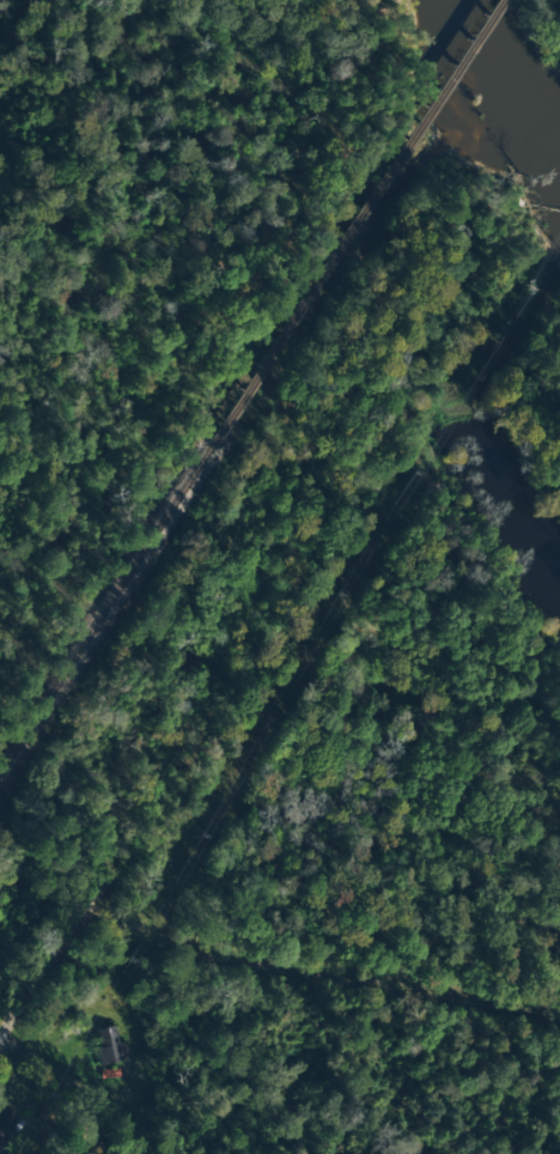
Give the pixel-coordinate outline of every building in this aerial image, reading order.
[(93,1030),(99,1066),(127,1061),(124,1043),(117,1044),(114,1027),(93,1030)] [(19,1118),(0,1108),(0,1150),(19,1118)]
